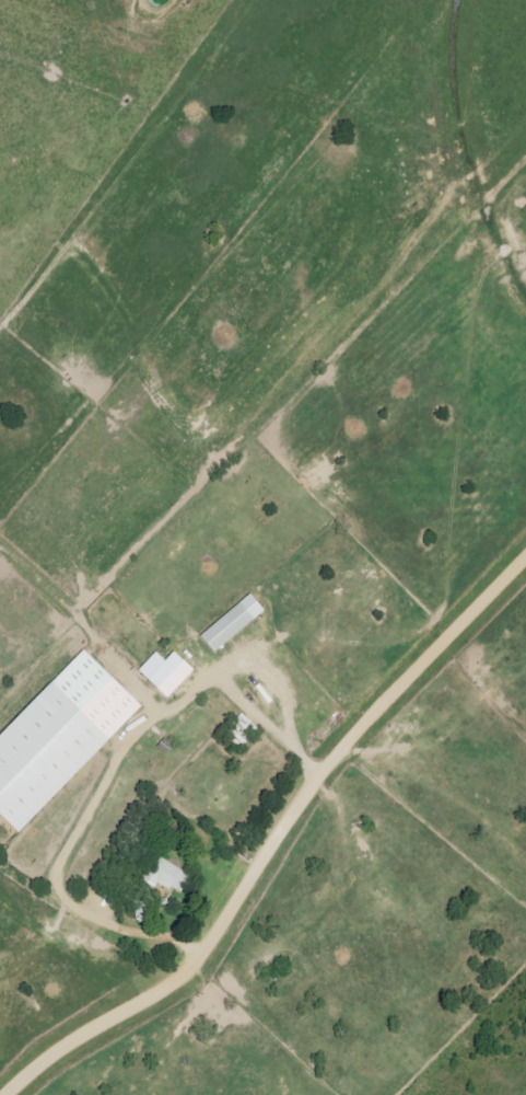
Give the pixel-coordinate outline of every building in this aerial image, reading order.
[(270,609),(256,593),(207,636),(221,653),(270,609)] [(149,706),(90,649),(0,744),(0,806),(27,833),(149,706)] [(143,670),(174,698),(200,669),(180,651),(171,661),(161,651),(143,670)] [(193,872),(164,858),(154,880),(183,894),(193,872)]
